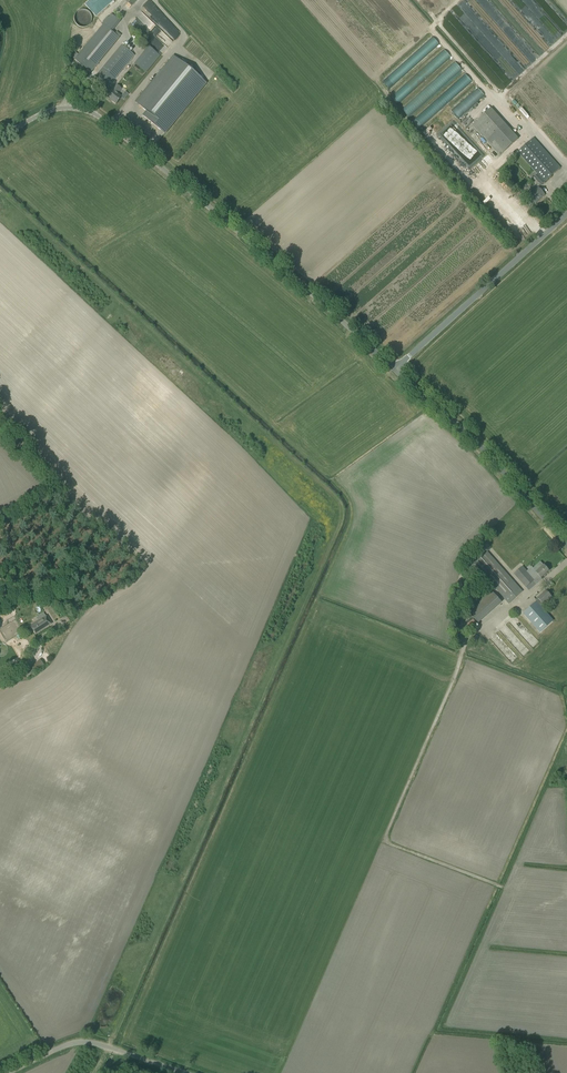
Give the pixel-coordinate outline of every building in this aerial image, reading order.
[(86,9),(80,12),(85,24),(91,21),(86,9)] [(176,35),(179,31),(158,10),(150,18),(156,24),(159,28),(158,29),(156,28),(152,32),(167,47),(176,37),(174,35),(173,37),(167,32),(170,29),(176,35)] [(74,59),(90,72),(119,38),(103,25),(74,59)] [(382,81),(389,89),(439,44),(433,36),(382,81)] [(95,77),(108,87),(134,55),(122,45),(95,77)] [(145,73),(161,55),(149,45),(133,63),(145,73)] [(390,97),(397,104),(451,57),(444,49),(390,97)] [(164,133),(205,83),(173,56),(135,102),(147,112),(143,116),(164,133)] [(401,110),(409,117),(462,70),(455,61),(401,110)] [(413,122),(419,129),(472,82),(465,74),(413,122)] [(112,90),(110,93),(107,97),(115,104),(119,100),(121,97),(117,94),(121,89),(117,85),(113,91),(112,90)] [(451,111),(459,119),(484,96),(478,88),(451,111)] [(472,126),(499,156),(518,138),(491,108),(472,126)] [(537,174),(534,177),(541,185),(560,168),(533,138),(517,152),(537,174)] [(470,185),(476,179),(463,164),(460,166),(463,169),(460,172),(464,176),(463,177),(470,185)] [(529,197),(531,200),(535,204),(544,195),(538,188),(529,197)] [(472,566),(489,585),(490,583),(509,604),(523,592),(488,552),(472,566)] [(522,567),(514,574),(526,587),(534,580),(538,575),(541,578),(549,571),(548,570),(549,570),(547,567),(546,568),(544,565),(540,562),(533,569),(534,571),(529,575),(522,567)] [(537,598),(538,598),(535,600),(536,602),(523,614),(540,632),(553,620),(541,607),(552,597),(546,590),(537,598)] [(43,598),(42,599),(47,601),(47,600),(50,594),(46,591),(43,598)] [(478,622),(502,602),(494,593),(470,614),(478,622)] [(30,626),(35,634),(52,623),(47,615),(30,626)] [(533,647),(539,641),(515,616),(497,633),(502,639),(503,637),(502,636),(504,633),(512,642),(517,637),(519,639),(523,636),(533,647)] [(520,659),(523,657),(507,638),(504,640),(520,659)] [(27,671),(30,675),(43,665),(40,660),(27,671)]
